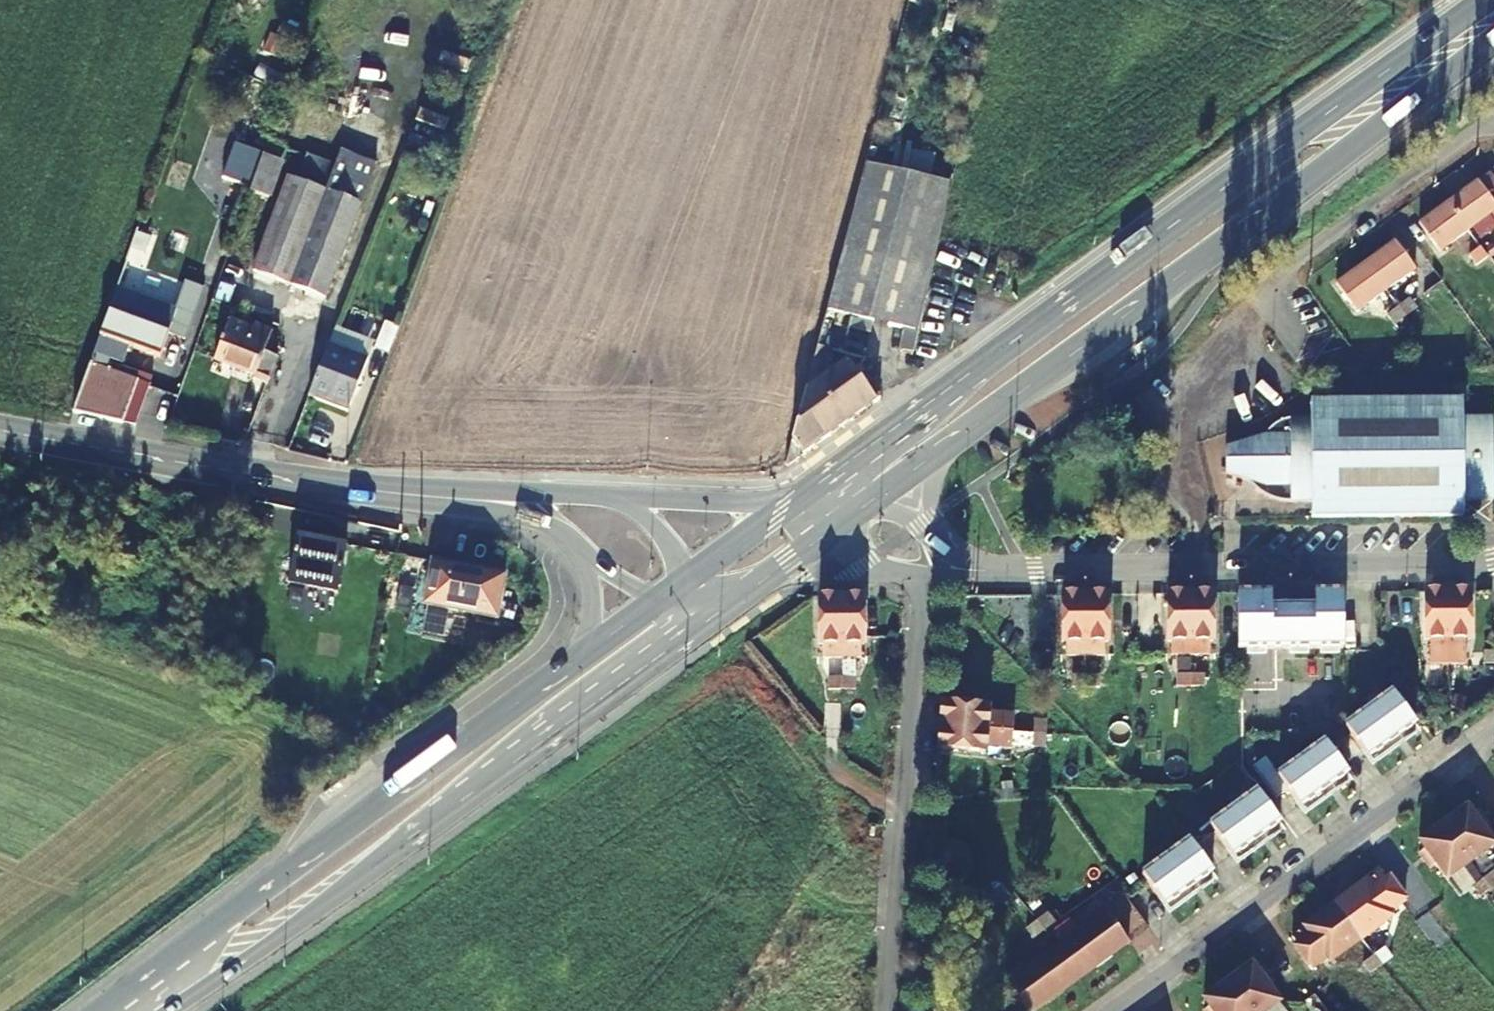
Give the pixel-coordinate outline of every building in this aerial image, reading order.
[(267,137),(248,192),(259,196),(279,141),(267,137)] [(285,176),(252,272),(286,282),(323,297),(372,161),(331,145),(317,188),(285,176)] [(854,204),(786,465),(874,399),(858,379),(865,371),(851,355),(825,371),(839,321),(889,329),(881,344),(896,347),(892,365),(910,369),(936,248),(950,180),(866,160),(854,204)] [(1468,228),(1489,212),(1493,219),(1493,202),(1477,179),(1447,200),(1468,228)] [(1428,259),(1445,282),(1456,274),(1450,266),(1458,259),(1446,243),(1468,228),(1447,200),(1420,221),(1441,249),(1428,259)] [(1365,261),(1385,288),(1415,267),(1395,239),(1365,261)] [(1385,288),(1365,261),(1336,282),(1357,309),(1385,288)] [(1397,305),(1404,315),(1415,307),(1408,297),(1397,305)] [(1386,313),(1393,323),(1404,315),(1397,305),(1386,313)] [(132,318),(107,309),(90,354),(107,361),(115,339),(159,352),(160,357),(188,367),(197,339),(168,329),(169,322),(135,311),(132,318)] [(197,339),(203,324),(172,315),(169,322),(168,329),(197,339)] [(229,320),(215,360),(256,376),(258,374),(267,377),(276,354),(265,349),(272,329),(254,322),(252,328),(229,320)] [(377,347),(390,353),(399,329),(387,324),(377,347)] [(327,346),(309,396),(347,411),(367,361),(327,346)] [(107,361),(90,354),(71,408),(133,424),(150,376),(107,361)] [(1478,500),(1479,416),(1462,417),(1461,401),(1310,404),(1311,420),(1285,420),(1279,422),(1273,426),(1270,430),(1268,435),(1226,449),(1226,476),(1250,479),(1255,485),(1268,495),(1283,502),(1293,503),(1311,502),(1311,518),(1462,516),(1462,500),(1478,500)] [(1491,416),(1479,416),(1478,500),(1492,500),(1491,416)] [(287,581),(335,591),(345,543),(297,533),(287,581)] [(423,599),(494,615),(503,575),(432,560),(423,599)] [(389,598),(411,603),(416,582),(394,577),(389,598)] [(1447,590),(1425,590),(1425,637),(1431,637),(1431,663),(1448,663),(1447,590)] [(1470,590),(1447,590),(1448,663),(1465,663),(1465,637),(1470,637),(1470,590)] [(1344,647),(1343,591),(1315,591),(1315,604),(1272,605),(1272,592),(1238,592),(1238,648),(1344,647)] [(1188,592),(1167,592),(1167,639),(1170,639),(1170,653),(1189,653),(1188,592)] [(1188,592),(1189,653),(1209,652),(1209,639),(1212,639),(1212,592),(1188,592)] [(1083,593),(1061,593),(1061,640),(1064,640),(1064,654),(1083,653),(1083,593)] [(1106,593),(1083,593),(1083,653),(1103,653),(1103,640),(1106,640),(1106,593)] [(866,595),(841,596),(842,657),(865,655),(864,642),(868,642),(866,595)] [(841,596),(817,597),(819,644),(822,644),(822,658),(842,657),(841,596)] [(1485,650),(1485,663),(1493,663),(1493,650),(1485,650)] [(1189,672),(1175,672),(1175,685),(1189,685),(1189,672)] [(1202,672),(1189,672),(1189,685),(1202,685),(1202,672)] [(1084,673),(1070,673),(1070,686),(1084,686),(1084,673)] [(1097,673),(1084,673),(1084,686),(1097,686),(1097,673)] [(842,676),(829,677),(829,689),(842,688),(842,676)] [(855,676),(842,676),(842,688),(856,688),(855,676)] [(1391,693),(1344,727),(1371,765),(1398,746),(1394,740),(1414,725),(1391,693)] [(987,706),(940,702),(939,725),(1011,730),(1013,713),(987,711),(987,706)] [(1039,719),(1038,732),(1050,733),(1051,720),(1039,719)] [(939,725),(937,747),(984,750),(984,745),(1010,747),(1011,730),(939,725)] [(1038,732),(1037,745),(1049,746),(1050,733),(1038,732)] [(1286,791),(1303,815),(1330,795),(1326,789),(1346,774),(1323,743),(1276,777),(1263,759),(1250,769),(1274,801),(1286,791)] [(1208,827),(1236,864),(1263,845),(1258,839),(1279,824),(1256,792),(1208,827)] [(1467,809),(1449,823),(1464,843),(1458,847),(1470,863),(1471,864),(1493,847),(1493,846),(1483,831),(1488,827),(1477,812),(1472,816),(1467,809)] [(1443,826),(1419,844),(1434,864),(1447,881),(1471,864),(1470,863),(1458,847),(1464,843),(1449,823),(1443,826)] [(1190,888),(1211,873),(1188,842),(1140,876),(1168,914),(1195,894),(1190,888)] [(1491,889),(1493,887),(1493,873),(1493,872),(1483,881),(1491,889)] [(1364,881),(1350,892),(1377,928),(1384,924),(1395,938),(1409,928),(1416,937),(1424,931),(1386,877),(1370,889),(1364,881)] [(1473,889),(1481,898),(1491,889),(1483,881),(1473,889)] [(1360,938),(1361,940),(1369,934),(1379,945),(1382,943),(1391,955),(1402,947),(1395,938),(1384,924),(1377,928),(1350,892),(1334,903),(1360,938)] [(1360,938),(1334,903),(1316,916),(1301,927),(1302,928),(1291,936),(1296,943),(1294,946),(1311,968),(1326,958),(1328,962),(1360,938)] [(1085,925),(1055,946),(1079,979),(1127,944),(1101,909),(1083,922),(1085,925)] [(1043,930),(1054,921),(1046,911),(1035,920),(1043,930)] [(1032,937),(1043,930),(1035,920),(1025,928),(1032,937)] [(1004,979),(1027,1010),(1035,1010),(1079,979),(1055,946),(1024,969),(1022,966),(1004,979)] [(1373,955),(1380,965),(1391,957),(1383,947),(1373,955)] [(1362,963),(1369,973),(1380,965),(1373,955),(1362,963)] [(1232,980),(1248,1001),(1242,1005),(1246,1010),(1270,1010),(1278,1005),(1267,989),(1272,985),(1261,970),(1256,974),(1250,967),(1232,980)] [(1202,1002),(1209,1010),(1246,1010),(1242,1005),(1248,1001),(1232,980),(1227,983),(1202,1002)]
